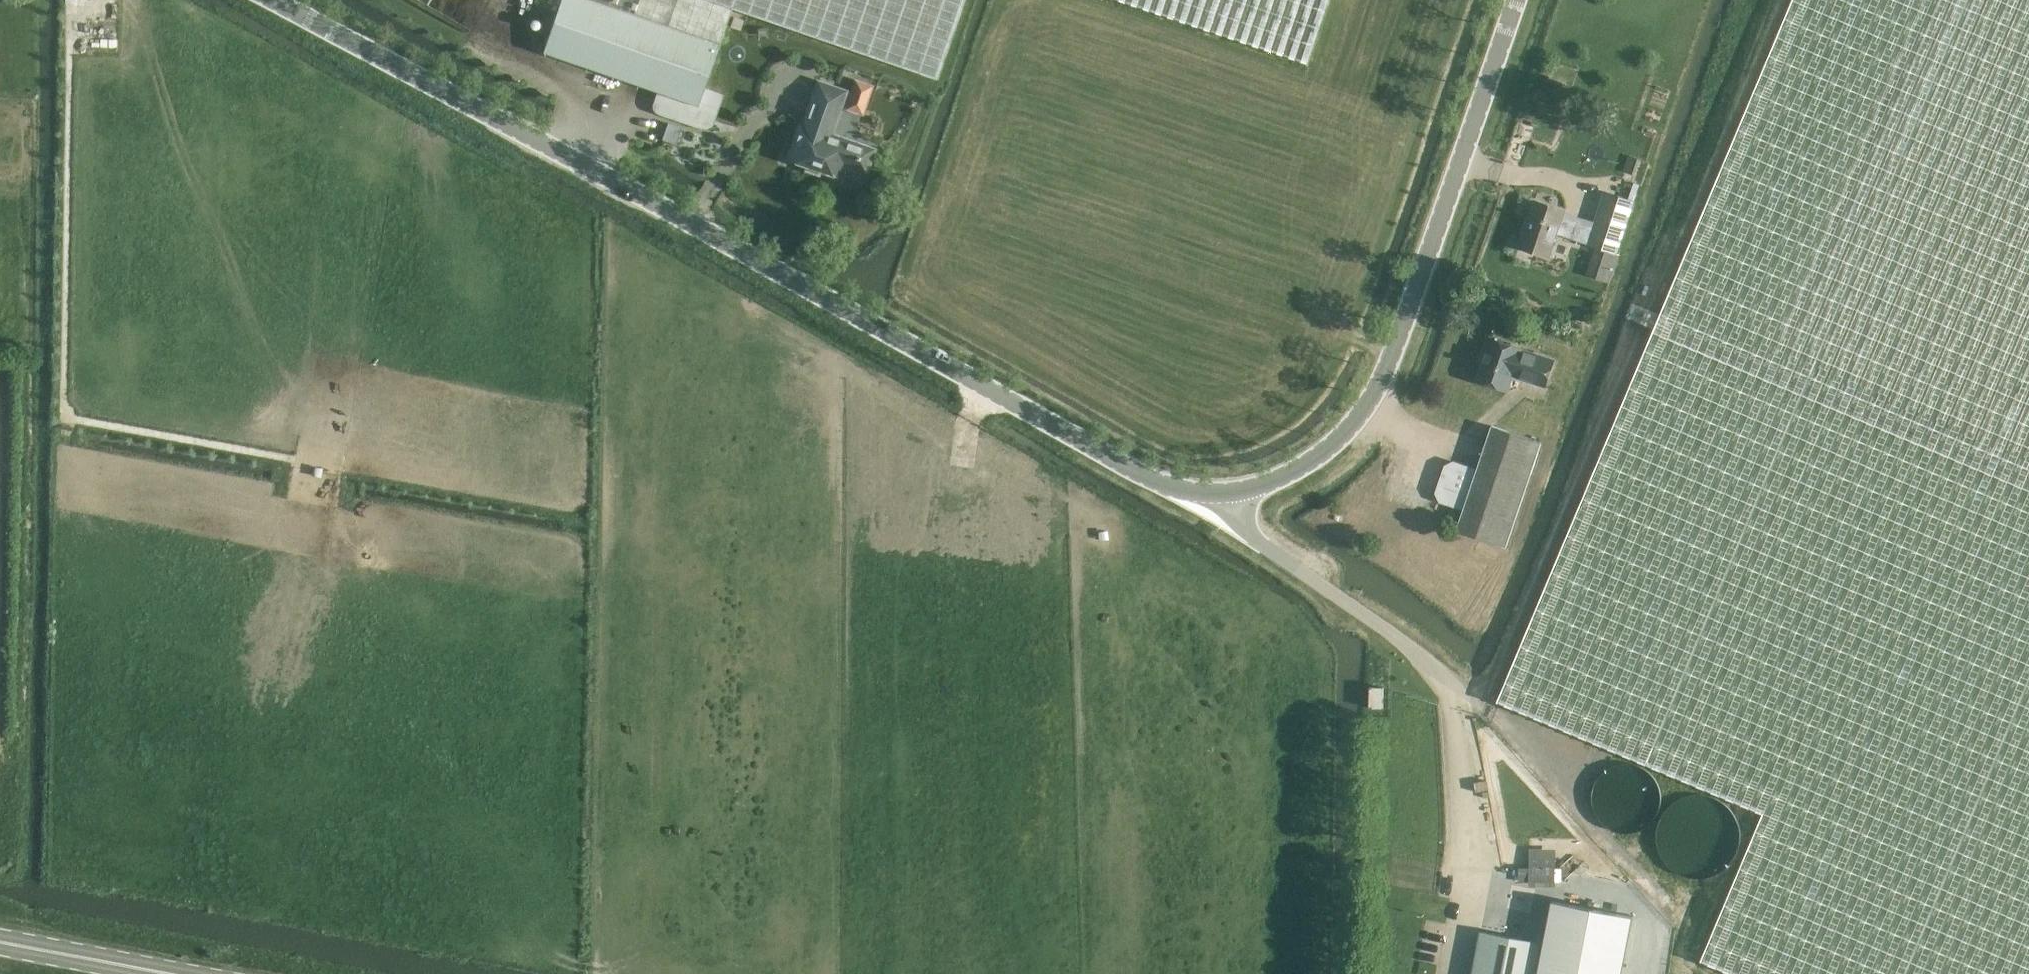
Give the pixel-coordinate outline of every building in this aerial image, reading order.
[(544,54),(660,94),(657,102),(657,103),(656,105),(656,106),(657,108),(657,109),(658,110),(659,112),(660,113),(662,114),(702,127),(703,128),(705,128),(706,128),(707,128),(709,127),(710,126),(711,125),(712,124),(713,123),(713,121),(722,96),(705,90),(733,9),(936,80),(964,0),(562,0),(544,54)] [(1307,64),(1328,0),(1116,0),(1307,64)] [(1731,973),(2028,973),(2028,0),(1786,0),(1490,700),(1756,808),(1694,959),(1731,973)] [(856,76),(846,109),(867,115),(877,83),(856,76)] [(834,128),(846,92),(819,83),(804,126),(801,125),(789,159),(807,166),(805,171),(821,177),(823,171),(842,177),(845,166),(856,170),(864,147),(830,135),(832,127),(834,128)] [(1520,246),(1549,256),(1557,233),(1573,238),(1573,239),(1619,254),(1642,184),(1596,170),(1580,216),(1564,212),(1565,210),(1536,200),(1520,246)] [(1477,381),(1507,390),(1512,374),(1545,385),(1553,360),(1520,349),(1521,347),(1488,337),(1483,353),(1486,354),(1477,381)] [(1444,568),(1494,585),(1542,441),(1492,425),(1477,470),(1454,462),(1444,466),(1435,493),(1440,503),(1463,511),(1444,568)] [(1370,686),(1370,707),(1383,708),(1384,687),(1370,686)] [(1628,832),(1639,828),(1649,820),(1656,809),(1658,796),(1655,783),(1648,773),(1638,766),(1627,762),(1616,762),(1605,766),(1596,774),(1589,784),(1587,795),(1588,807),(1594,819),(1603,827),(1615,832),(1628,832)] [(1665,866),(1676,874),(1689,878),(1702,877),(1714,873),(1724,865),(1732,855),(1736,842),(1736,829),(1731,817),(1724,806),(1713,799),(1701,795),(1687,795),(1675,799),(1665,807),(1657,818),(1653,830),(1653,843),(1658,856),(1665,866)] [(1530,886),(1555,886),(1555,868),(1518,867),(1518,881),(1530,881),(1530,886)] [(1541,915),(1530,973),(1618,973),(1630,916),(1544,899),(1541,915)] [(1541,915),(1503,908),(1502,910),(1481,905),(1468,973),(1530,973),(1541,915)]
